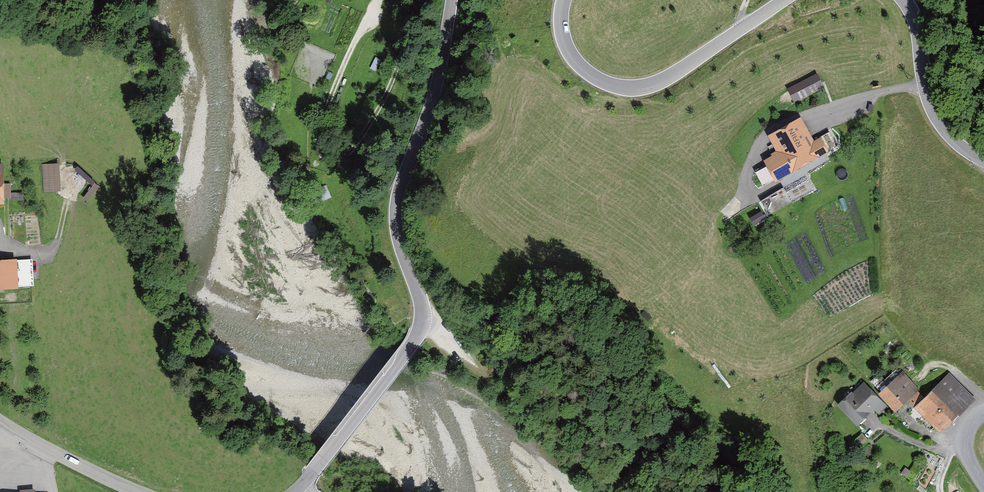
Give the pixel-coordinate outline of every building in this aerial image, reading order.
[(813,77),(791,87),(797,99),(818,90),(813,77)] [(762,159),(775,182),(830,152),(821,136),(814,140),(803,120),(769,139),(776,152),(762,159)] [(61,163),(42,165),(45,191),(64,190),(61,163)] [(90,198),(102,183),(96,179),(84,194),(90,198)] [(783,189),(768,197),(776,211),(791,203),(783,189)] [(19,289),(19,283),(32,282),(30,257),(0,259),(0,291),(19,289)] [(908,373),(884,392),(898,410),(923,391),(908,373)] [(977,401),(950,375),(919,407),(945,433),(977,401)] [(890,405),(869,381),(844,402),(866,426),(890,405)] [(864,433),(855,443),(863,450),(872,441),(864,433)]
